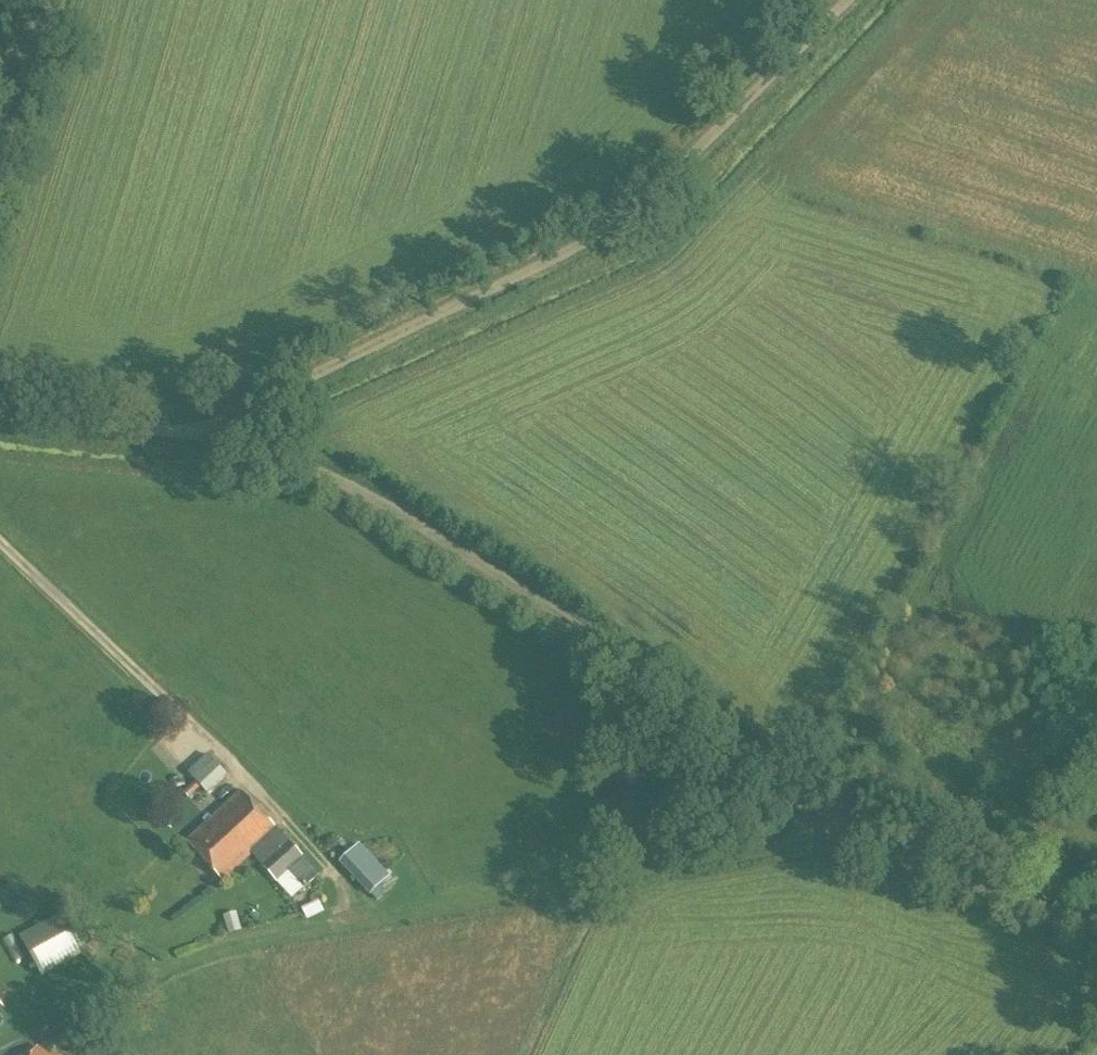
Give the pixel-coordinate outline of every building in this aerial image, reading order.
[(206,792),(226,775),(210,755),(190,772),(206,792)] [(253,854),(277,831),(242,794),(189,843),(224,881),(253,854)] [(277,831),(253,854),(280,882),(290,873),(305,887),(318,876),(277,831)] [(396,883),(359,843),(339,862),(369,895),(371,894),(377,901),(396,883)] [(318,900),(302,908),(307,919),(324,911),(318,900)] [(72,912),(24,931),(40,974),(89,956),(72,912)] [(236,912),(223,916),(228,934),(242,931),(236,912)]
